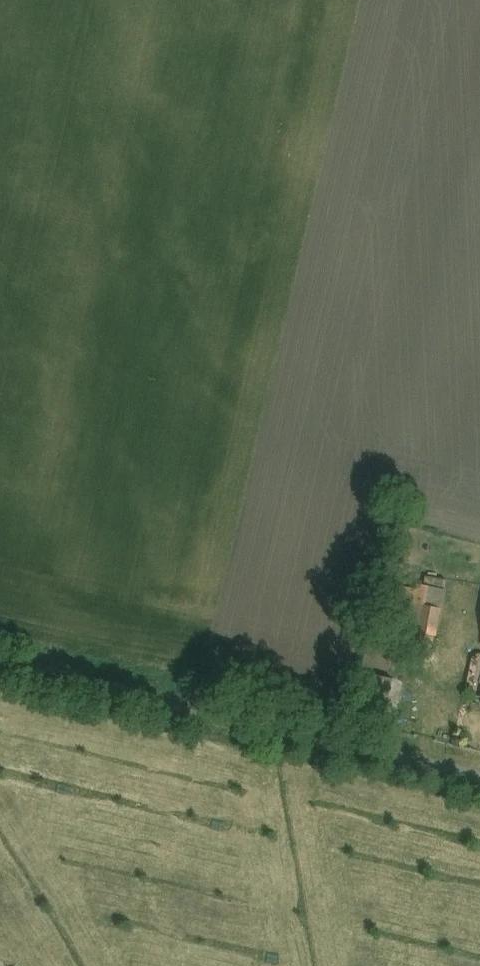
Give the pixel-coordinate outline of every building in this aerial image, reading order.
[(446,591),(416,586),(415,590),(405,589),(398,630),(419,634),(415,659),(428,661),(432,639),(437,640),(446,591)]
